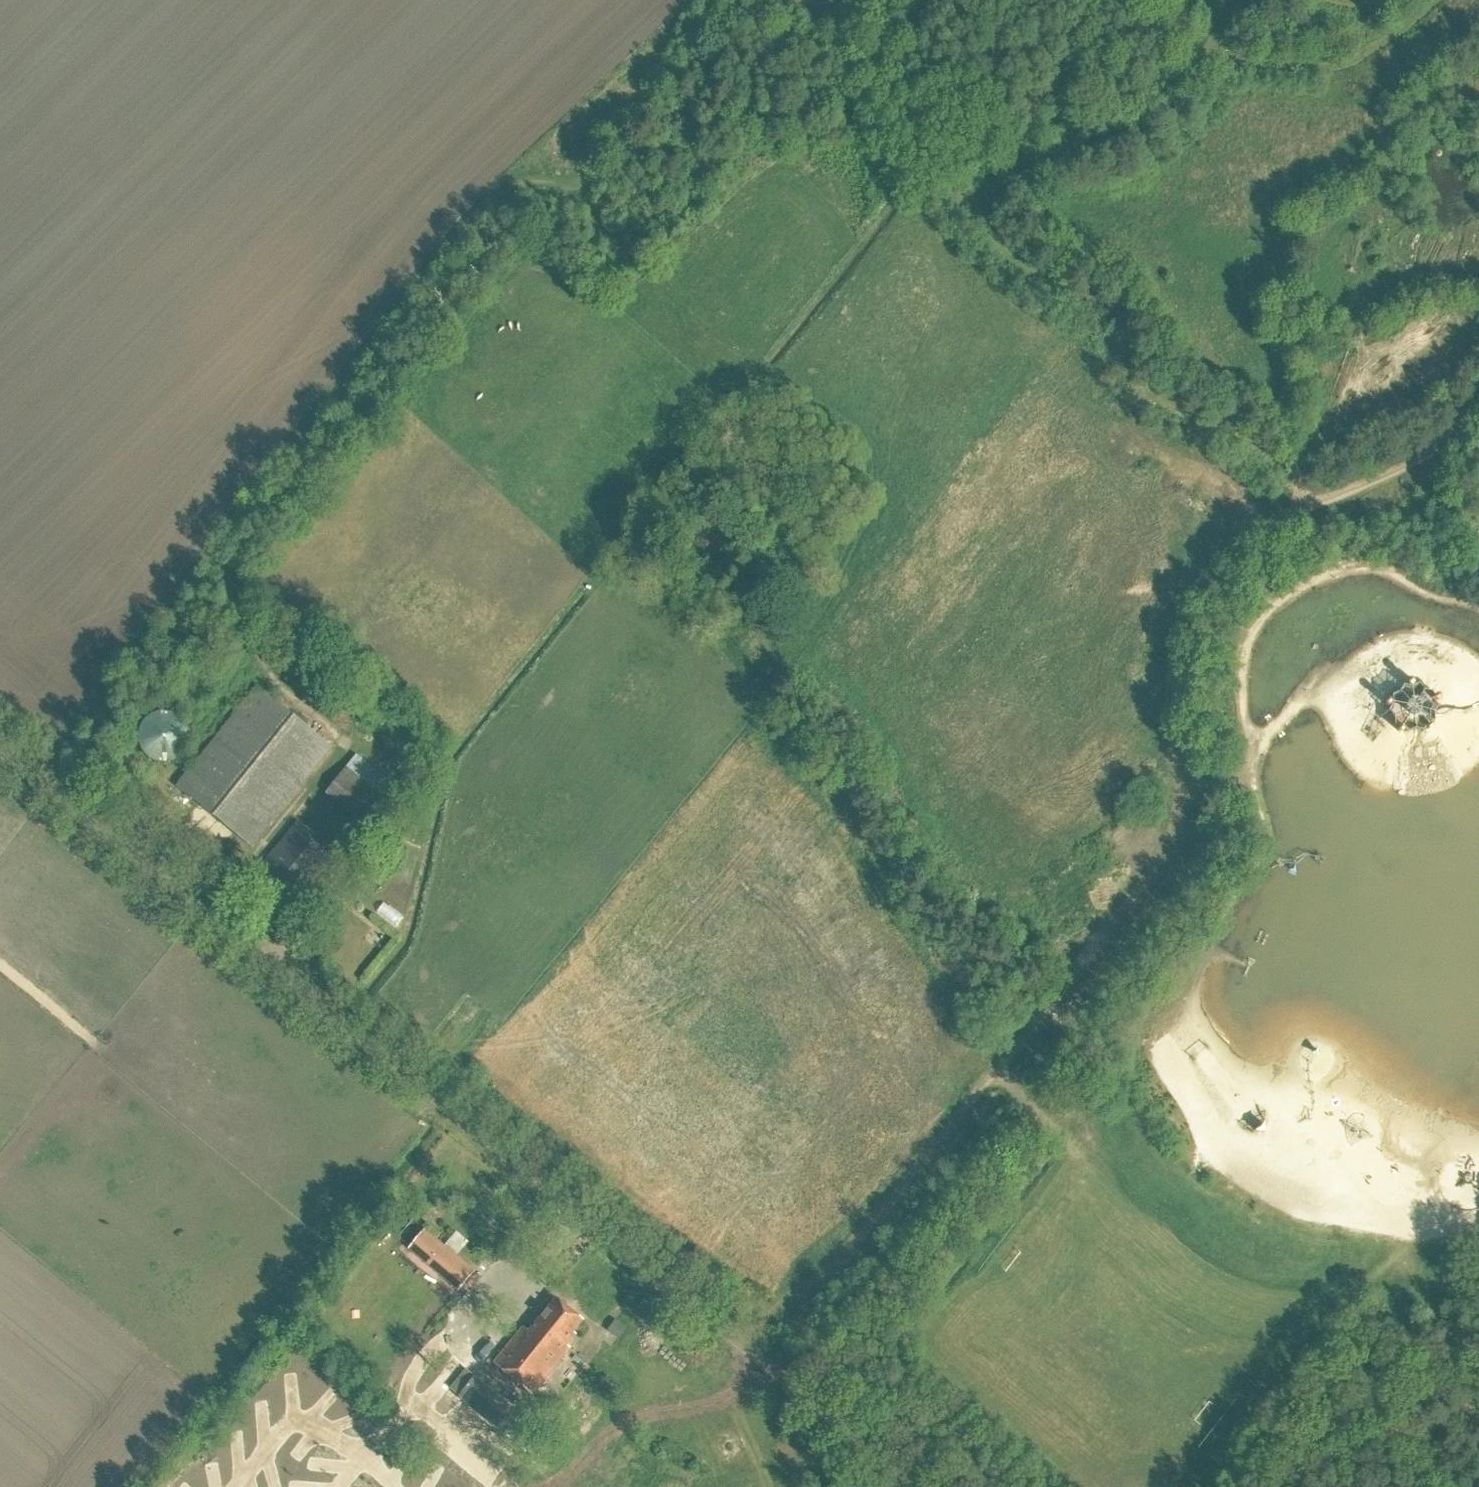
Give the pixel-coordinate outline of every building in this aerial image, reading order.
[(255,688),(174,788),(251,850),(332,749),(255,688)] [(1462,780),(1468,775),(1456,759),(1450,764),(1462,780)] [(347,769),(325,795),(372,834),(393,808),(347,769)] [(287,914),(335,854),(295,822),(261,864),(267,869),(253,887),(287,914)] [(425,1230),(408,1249),(458,1291),(475,1272),(425,1230)] [(573,1334),(582,1322),(554,1299),(528,1331),(523,1327),(493,1363),(531,1395),(570,1349),(568,1347),(576,1337),(573,1334)] [(474,1377),(453,1402),(496,1439),(517,1414),(474,1377)]
